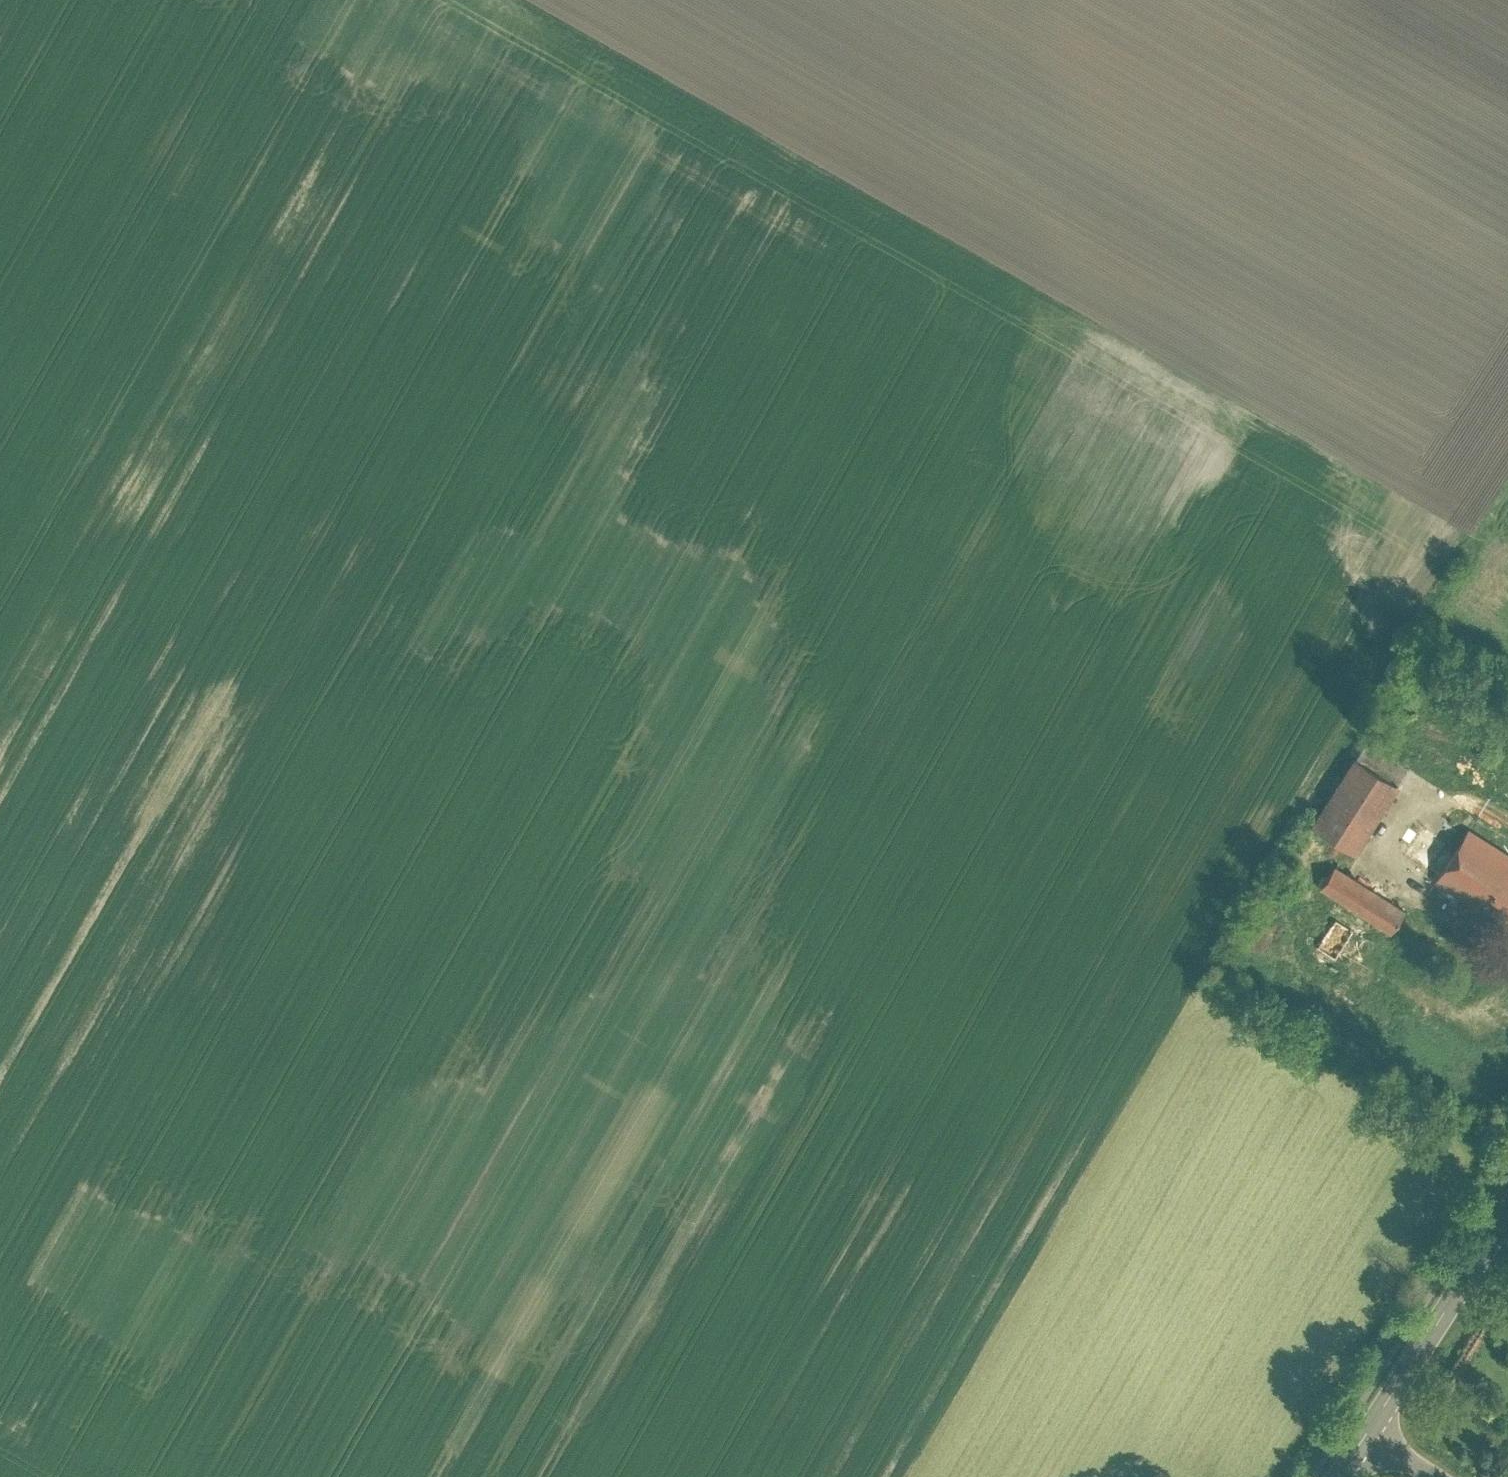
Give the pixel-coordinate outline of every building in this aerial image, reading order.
[(1371,737),(1319,820),(1365,848),(1416,765),(1371,737)] [(1442,877),(1507,916),(1507,841),(1475,822),(1442,877)] [(1340,861),(1326,883),(1396,930),(1411,907),(1340,861)] [(1319,941),(1339,954),(1358,925),(1339,912),(1319,941)]
